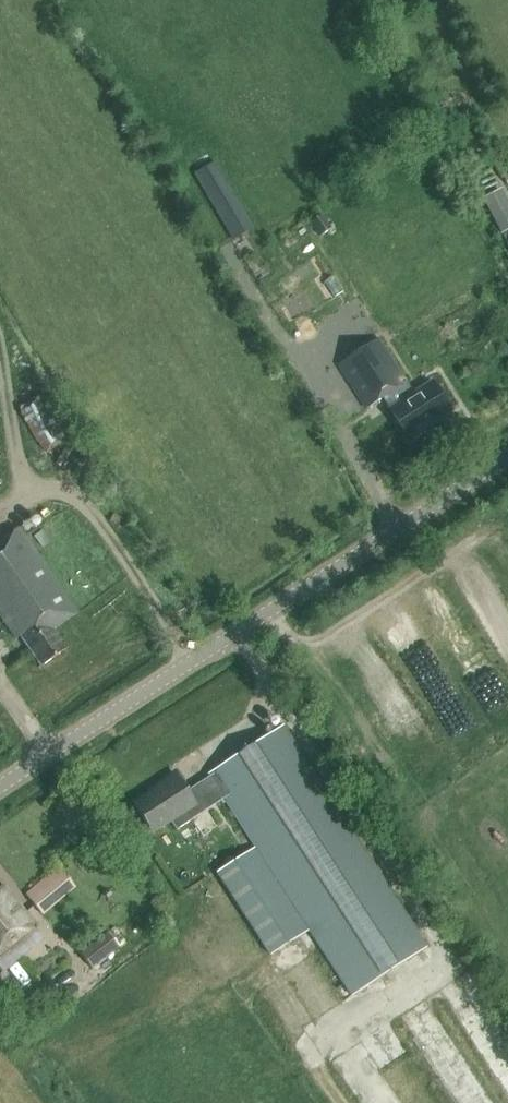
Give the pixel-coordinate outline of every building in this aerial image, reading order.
[(194,175),(233,240),(253,228),(215,163),(194,175)] [(483,199),(502,234),(507,231),(507,209),(499,191),(483,199)] [(322,213),(309,222),(320,237),(332,229),(322,213)] [(298,316),(347,286),(316,237),(268,268),(298,316)] [(408,439),(451,412),(431,382),(413,394),(402,376),(404,375),(382,342),(338,369),(359,402),(361,401),(365,409),(383,397),(390,408),(389,409),(408,439)] [(18,409),(46,454),(67,440),(39,395),(18,409)] [(79,612),(17,526),(0,538),(0,618),(15,639),(20,636),(41,667),(67,649),(54,630),(79,612)] [(270,955),(308,931),(337,975),(351,996),(426,947),(384,882),(283,726),(208,774),(209,777),(186,792),(175,774),(155,787),(157,789),(133,805),(152,833),(171,821),(177,829),(192,820),(224,799),(255,848),(217,872),(270,955)] [(25,896),(43,917),(75,889),(57,868),(25,896)] [(36,927),(3,885),(0,888),(0,956),(36,927)] [(92,968),(119,947),(107,932),(80,953),(92,968)] [(85,991),(103,979),(97,970),(79,982),(85,991)]
